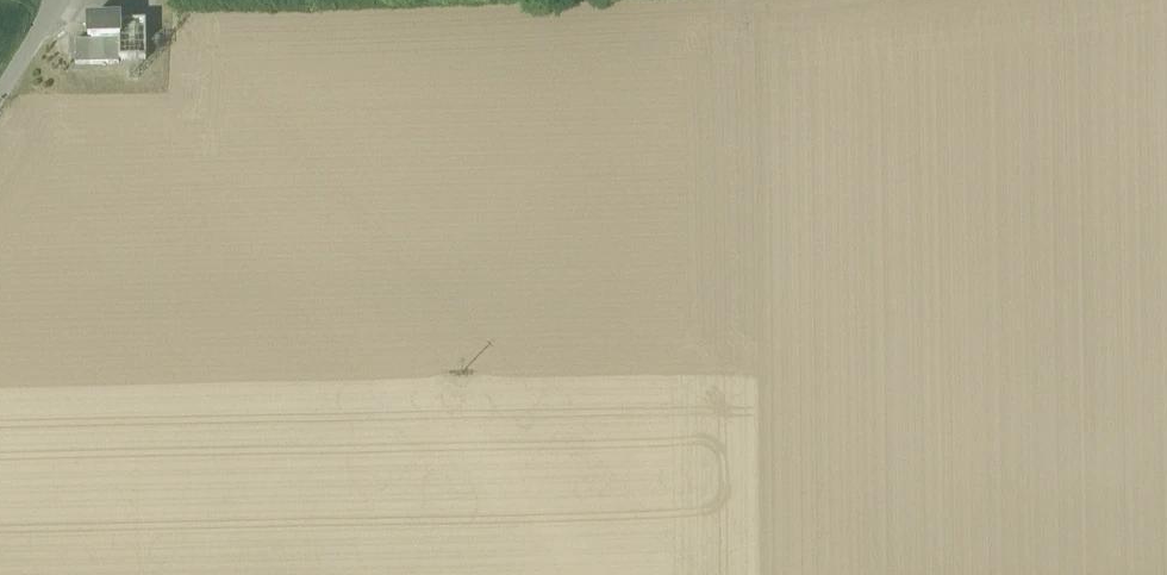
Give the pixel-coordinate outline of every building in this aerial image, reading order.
[(141,20),(142,0),(119,0),(118,20),(141,20)] [(117,42),(118,62),(146,61),(144,24),(119,25),(119,24),(86,25),(87,39),(90,39),(90,42),(97,42),(97,43),(117,42)] [(74,43),(75,66),(118,65),(118,62),(117,42),(97,43),(74,43)]
